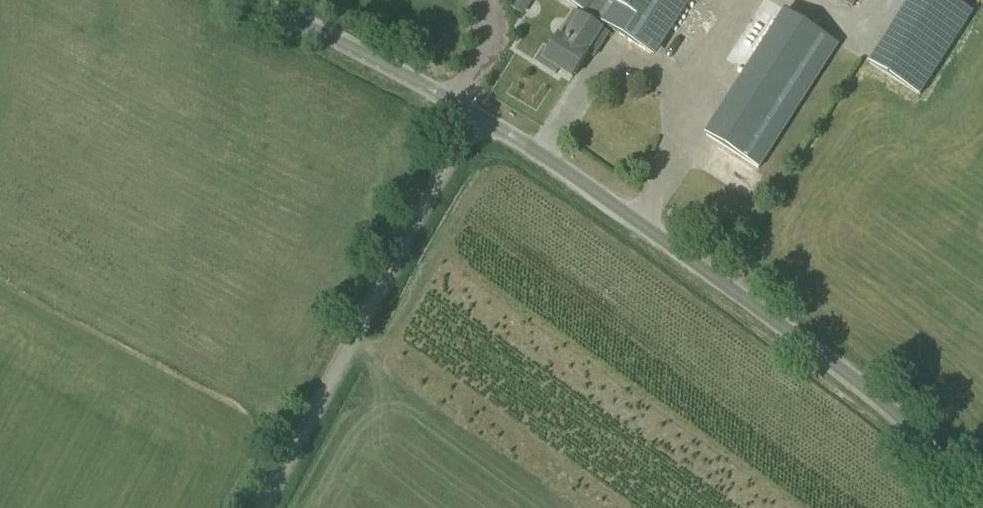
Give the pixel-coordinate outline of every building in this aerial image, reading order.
[(523,10),(531,0),(511,0),(511,1),(523,10)] [(651,55),(687,0),(565,0),(651,55)] [(852,9),(858,0),(839,0),(852,9)] [(572,78),(595,42),(601,46),(609,33),(575,11),(566,24),(577,31),(571,40),(564,35),(564,36),(560,34),(549,52),(544,49),(537,61),(556,74),(559,69),(572,78)] [(929,79),(879,46),(868,63),(918,96),(929,79)] [(749,68),(706,135),(758,168),(801,101),(749,68)]
